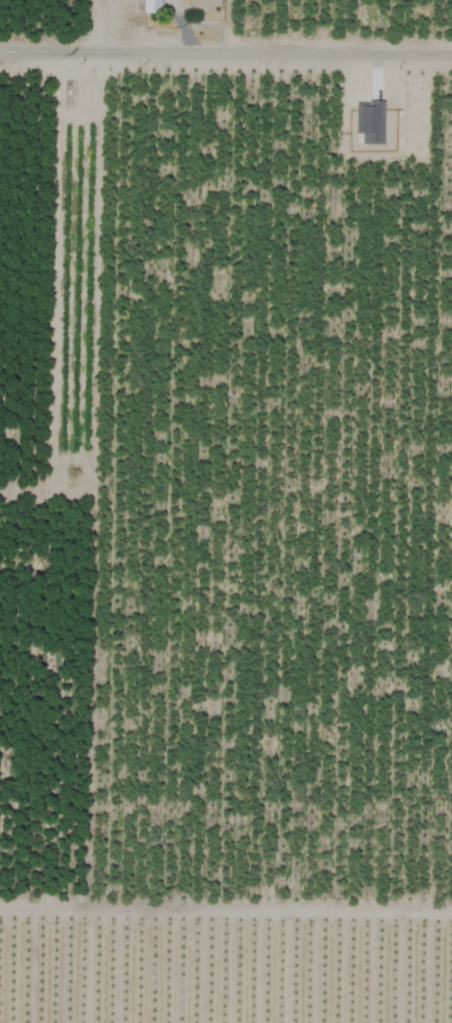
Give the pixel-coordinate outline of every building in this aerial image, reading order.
[(160,12),(160,0),(135,0),(135,11),(160,12)] [(383,101),(355,102),(356,134),(361,134),(361,144),(384,144),(383,101)]
